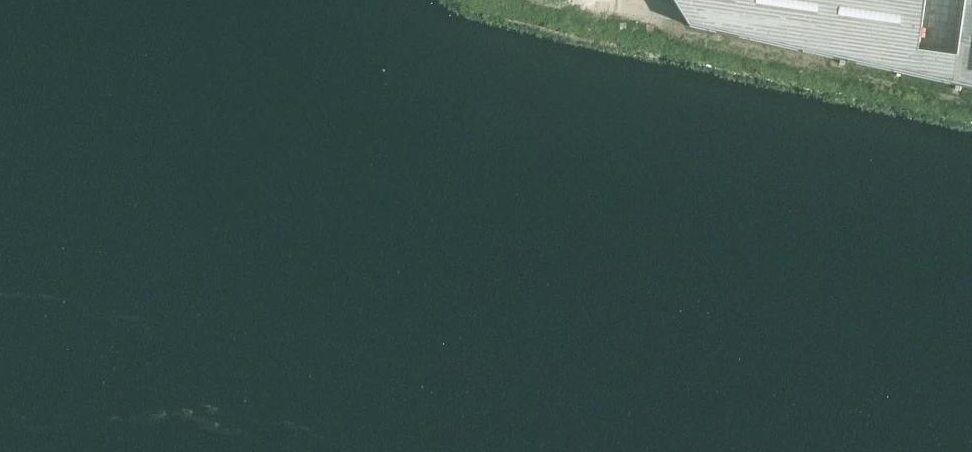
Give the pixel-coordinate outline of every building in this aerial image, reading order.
[(690,26),(971,89),(971,0),(965,0),(957,57),(919,51),(926,0),(674,0),(690,26)]
